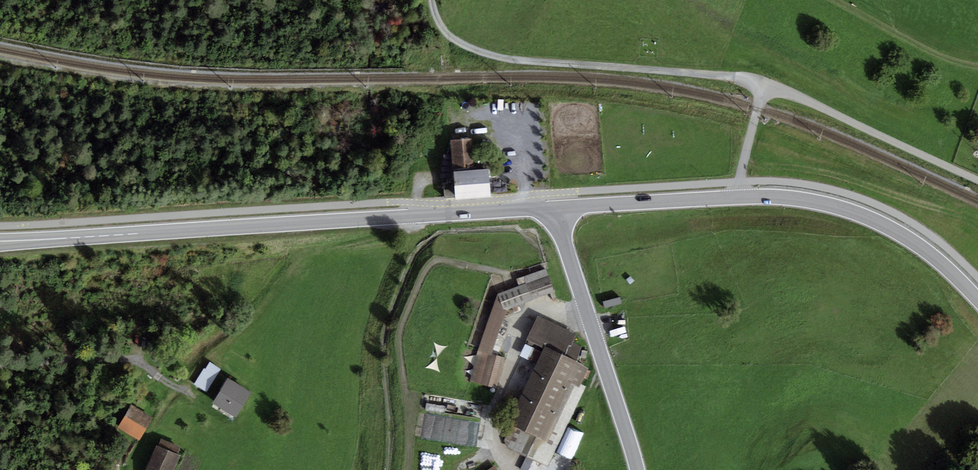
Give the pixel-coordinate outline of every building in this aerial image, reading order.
[(471,139),(451,140),(454,178),(443,178),(445,199),(490,196),(489,168),(473,169),(471,139)] [(519,286),(498,294),(504,312),(556,292),(546,268),(517,279),(519,286)] [(504,312),(498,294),(478,351),(489,354),(492,355),(506,315),(504,312)] [(576,335),(538,317),(526,340),(528,341),(526,346),(542,353),(507,424),(517,428),(507,448),(548,467),(586,387),(581,384),(589,368),(577,361),(581,346),(573,343),(576,335)] [(489,354),(478,351),(469,381),(480,384),(489,354)] [(492,355),(489,354),(480,384),(496,388),(505,359),(492,355)] [(204,368),(194,384),(207,392),(221,369),(210,362),(206,369),(204,368)] [(251,392),(228,378),(213,403),(236,417),(251,392)] [(153,417),(131,404),(118,428),(140,440),(153,417)] [(571,430),(561,458),(573,462),(582,434),(571,430)] [(156,445),(146,469),(174,469),(180,456),(177,454),(180,447),(162,439),(159,446),(156,445)]
